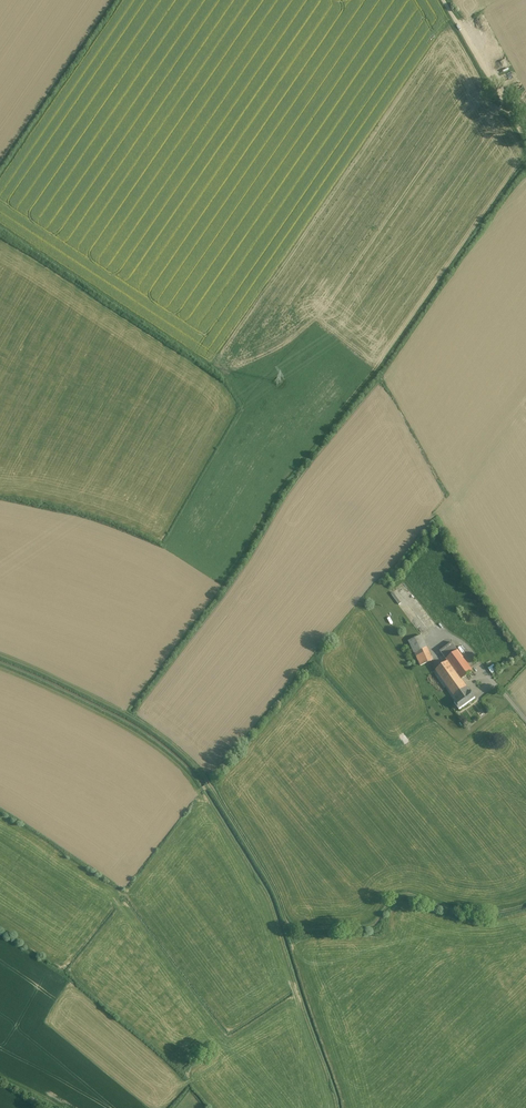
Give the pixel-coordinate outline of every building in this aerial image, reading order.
[(502,74),(507,82),(513,78),(508,70),(502,74)] [(398,604),(401,602),(393,592),(391,594),(398,604)] [(415,654),(427,648),(422,637),(409,643),(414,654),(415,654)] [(441,652),(447,659),(459,651),(453,643),(441,652)] [(427,648),(415,654),(421,666),(433,660),(427,648)] [(474,672),(459,651),(447,659),(449,662),(462,680),(474,672)] [(462,680),(449,662),(436,671),(449,689),(454,696),(467,687),(462,680)] [(488,668),(492,673),(497,669),(493,664),(488,668)] [(433,674),(427,678),(434,687),(439,683),(433,674)] [(467,687),(454,696),(457,700),(458,701),(455,703),(460,710),(476,698),(471,692),(467,687)] [(453,699),(455,701),(457,700),(454,696),(449,689),(443,693),(449,701),(453,699)]
